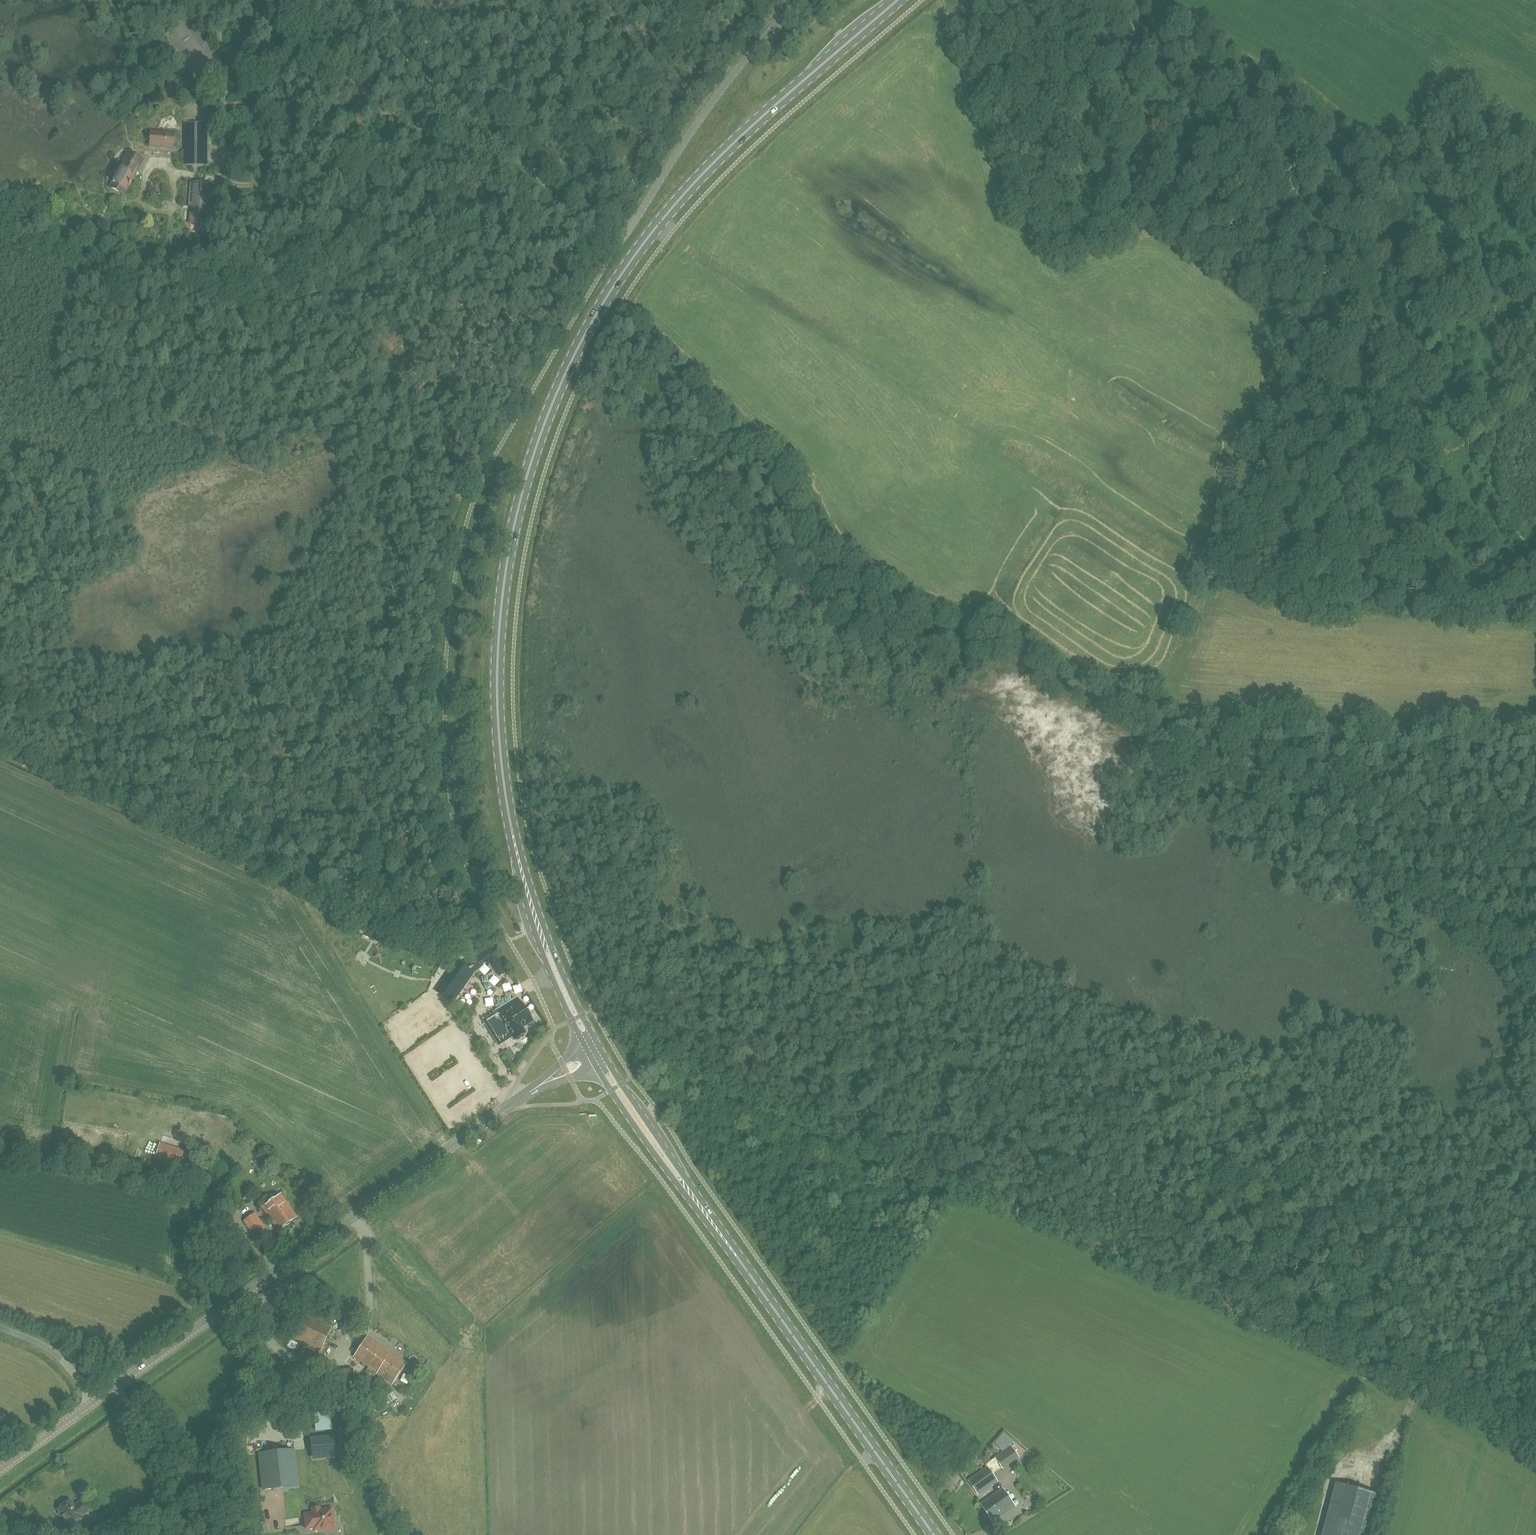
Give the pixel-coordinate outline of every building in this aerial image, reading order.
[(206,123),(185,123),(185,165),(192,165),(192,164),(206,164),(206,123)] [(150,132),(149,146),(173,147),(174,134),(150,132)] [(122,194),(142,159),(129,153),(110,188),(122,194)] [(200,184),(191,183),(190,206),(192,206),(192,214),(190,213),(190,223),(206,225),(206,215),(205,214),(206,207),(211,208),(212,189),(207,189),(207,187),(200,186),(200,184)] [(457,962),(441,984),(445,987),(444,990),(447,992),(449,990),(453,993),(468,972),(461,967),(462,964),(458,961),(457,962)] [(497,1012),(483,1021),(499,1045),(512,1037),(514,1040),(526,1033),(522,1028),(532,1021),(520,1002),(499,1015),(497,1012)] [(161,1144),(157,1155),(155,1159),(179,1168),(185,1154),(161,1144)] [(278,1229),(296,1217),(281,1194),(263,1207),(278,1229)] [(271,1237),(266,1228),(255,1213),(243,1221),(260,1244),(271,1237)] [(332,1327),(325,1324),(303,1314),(293,1337),(321,1349),(332,1327)] [(392,1384),(407,1363),(367,1337),(354,1357),(369,1367),(366,1371),(374,1377),(376,1374),(392,1384)] [(306,1385),(303,1364),(268,1369),(271,1390),(306,1385)] [(318,1389),(353,1384),(351,1369),(316,1374),(318,1389)] [(399,1401),(393,1391),(366,1405),(372,1415),(399,1401)] [(1019,1457),(1012,1447),(996,1458),(1003,1468),(1019,1457)] [(297,1486),(293,1450),(260,1454),(263,1490),(297,1486)] [(988,1465),(968,1479),(978,1494),(998,1480),(988,1465)] [(1334,1483),(1321,1534),(1369,1534),(1379,1495),(1334,1483)] [(1003,1489),(992,1497),(1004,1514),(1015,1507),(1003,1489)] [(1004,1514),(992,1497),(981,1504),(994,1522),(1004,1514)] [(70,1500),(58,1509),(59,1511),(59,1513),(61,1516),(63,1516),(70,1526),(82,1517),(81,1516),(90,1510),(83,1500),(74,1506),(70,1500)] [(333,1528),(331,1508),(311,1510),(312,1513),(304,1513),(305,1529),(313,1528),(314,1530),(333,1528)]
